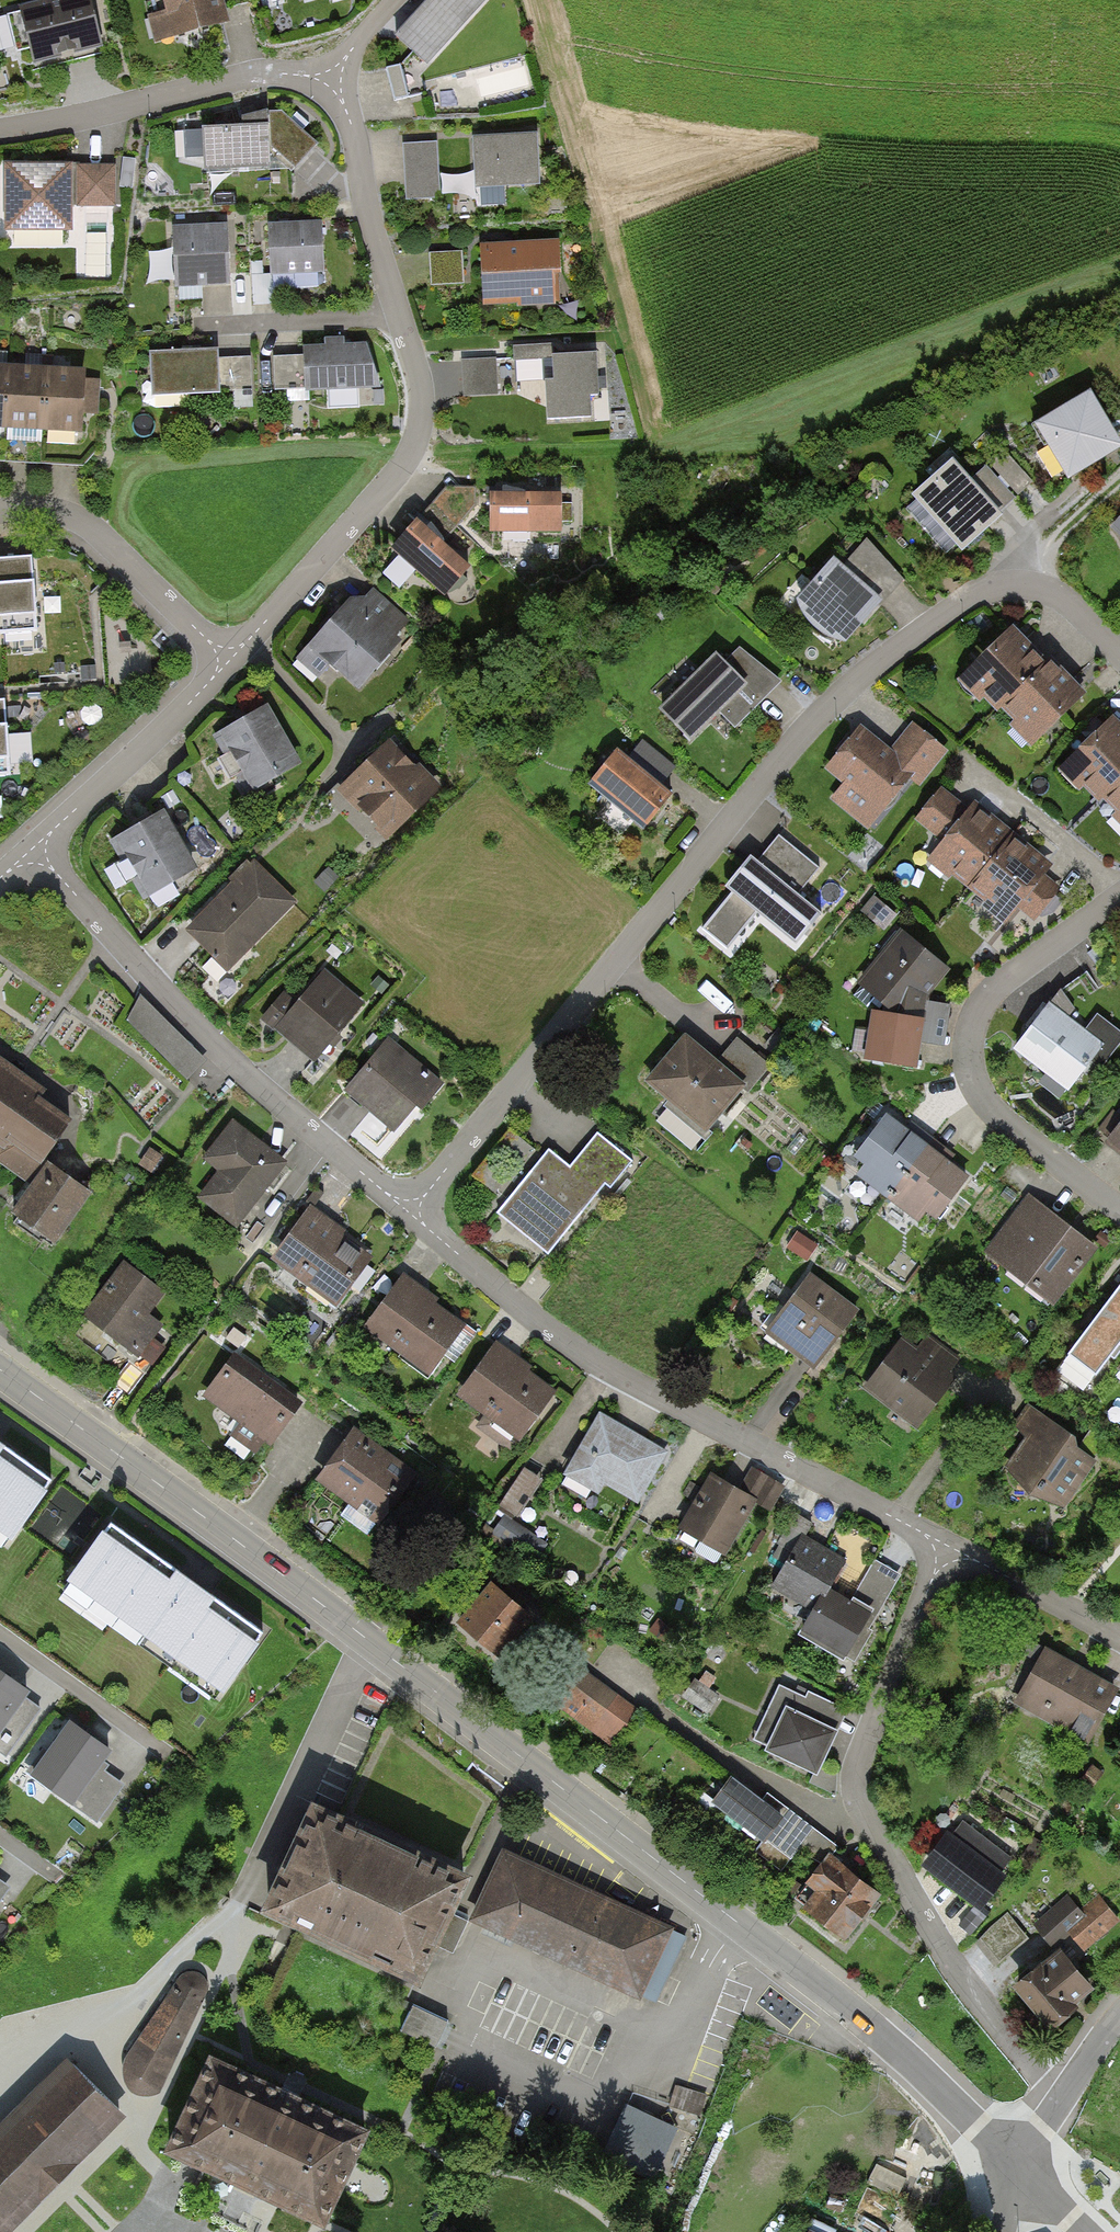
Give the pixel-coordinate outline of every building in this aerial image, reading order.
[(10,7),(25,69),(96,53),(84,0),(40,0),(10,7)] [(163,44),(227,29),(220,0),(152,0),(163,44)] [(414,71),(484,0),(425,0),(392,34),(414,71)] [(389,63),(396,95),(410,92),(403,60),(389,63)] [(192,130),(194,173),(266,171),(264,128),(192,130)] [(529,193),(529,137),(466,136),(466,192),(529,193)] [(435,142),(400,144),(403,200),(438,198),(435,142)] [(0,166),(0,237),(63,237),(63,211),(110,211),(110,166),(0,166)] [(227,227),(170,230),(173,295),(230,292),(227,227)] [(317,227),(255,230),(258,284),(319,281),(317,227)] [(553,246),(475,252),(479,313),(557,307),(553,246)] [(461,252),(428,252),(428,285),(462,285),(461,252)] [(210,355),(147,357),(148,400),(212,397),(210,355)] [(367,355),(299,363),(304,404),(372,396),(367,355)] [(597,425),(595,355),(540,357),(542,427),(597,425)] [(5,374),(3,441),(44,442),(46,376),(5,374)] [(46,376),(44,442),(84,443),(86,377),(46,376)] [(1084,396),(1029,427),(1062,486),(1118,454),(1084,396)] [(1006,505),(1037,478),(1008,446),(977,473),(1006,505)] [(907,500),(957,553),(996,516),(946,463),(907,500)] [(556,497),(483,501),(485,546),(559,541),(556,497)] [(1106,531),(1119,546),(1119,517),(1106,531)] [(461,570),(408,522),(382,551),(436,599),(461,570)] [(825,559),(783,602),(837,654),(903,586),(863,548),(839,573),(825,559)] [(0,558),(0,589),(3,633),(37,631),(32,556),(0,558)] [(304,647),(357,694),(400,646),(347,599),(304,647)] [(1006,629),(953,683),(988,717),(1041,664),(1006,629)] [(707,654),(654,709),(687,741),(716,711),(733,727),(771,687),(735,653),(723,665),(707,654)] [(988,717),(1026,745),(1074,697),(1041,664),(988,717)] [(0,701),(0,776),(10,775),(5,700),(0,701)] [(211,737),(244,795),(295,766),(262,708),(211,737)] [(1053,772),(1091,808),(1119,778),(1119,732),(1108,720),(1053,772)] [(857,730),(826,772),(854,793),(846,805),(875,827),(907,784),(921,795),(952,755),(910,724),(888,754),(857,730)] [(13,760),(35,759),(33,729),(11,730),(13,760)] [(436,790),(383,742),(332,797),(385,846),(436,790)] [(610,751),(583,783),(641,832),(670,799),(654,785),(668,769),(639,744),(623,762),(610,751)] [(1119,836),(1119,778),(1091,808),(1119,836)] [(964,807),(940,787),(913,821),(935,837),(923,864),(964,896),(1013,830),(974,802),(964,807)] [(157,812),(105,842),(140,903),(193,873),(157,812)] [(964,896),(1003,924),(1016,912),(1034,931),(1065,890),(1047,877),(1057,863),(1013,830),(964,896)] [(755,917),(789,945),(812,917),(790,899),(814,869),(778,838),(756,865),(744,855),(716,890),(725,897),(695,934),(722,957),(755,917)] [(225,977),(292,907),(248,866),(182,936),(225,977)] [(944,969),(901,933),(865,978),(909,1013),(944,969)] [(311,1067),(361,1005),(321,973),(271,1034),(311,1067)] [(184,1082),(203,1064),(139,999),(134,1006),(125,1022),(184,1082)] [(1043,1005),(1007,1051),(1064,1094),(1100,1048),(1043,1005)] [(922,1020),(875,1013),(868,1056),(914,1063),(922,1020)] [(679,1034),(634,1083),(700,1144),(766,1072),(735,1044),(715,1067),(679,1034)] [(437,1085),(384,1040),(339,1092),(391,1138),(437,1085)] [(0,1061),(0,1169),(22,1185),(40,1159),(66,1123),(37,1102),(44,1092),(0,1061)] [(925,1147),(881,1113),(839,1166),(884,1201),(925,1147)] [(1119,1159),(1119,1118),(1100,1144),(1119,1159)] [(284,1165),(229,1121),(198,1159),(211,1174),(190,1198),(230,1231),(284,1165)] [(545,1262),(626,1168),(594,1140),(566,1171),(545,1161),(495,1218),(545,1262)] [(925,1147),(884,1201),(923,1231),(965,1178),(925,1147)] [(160,1157),(149,1150),(139,1164),(150,1171),(160,1157)] [(1,1214),(47,1247),(86,1192),(40,1159),(22,1185),(1,1214)] [(1049,1312),(1096,1251),(1025,1196),(978,1257),(1049,1312)] [(268,1262),(329,1307),(369,1253),(307,1208),(268,1262)] [(162,1292),(119,1259),(73,1319),(132,1364),(159,1328),(144,1316),(162,1292)] [(859,1314),(807,1274),(762,1332),(814,1373),(859,1314)] [(359,1331),(421,1377),(462,1323),(400,1277),(359,1331)] [(1073,1346),(1101,1368),(1111,1355),(1115,1358),(1119,1351),(1119,1343),(1119,1285),(1073,1346)] [(897,1338),(860,1388),(912,1427),(960,1363),(925,1336),(914,1351),(897,1338)] [(452,1399),(513,1444),(551,1392),(489,1348),(452,1399)] [(296,1404),(229,1355),(195,1400),(263,1450),(296,1404)] [(1062,1515),(1100,1466),(1031,1412),(1015,1432),(1027,1442),(1005,1471),(1062,1515)] [(667,1451),(594,1414),(565,1471),(637,1508),(667,1451)] [(414,1479),(347,1430),(310,1480),(377,1528),(414,1479)] [(0,1441),(0,1548),(6,1552),(56,1480),(0,1441)] [(755,1507),(704,1479),(673,1534),(724,1562),(755,1507)] [(270,1630),(113,1521),(61,1595),(218,1704),(270,1630)] [(825,1581),(838,1555),(797,1530),(762,1589),(803,1613),(825,1581)] [(876,1555),(857,1589),(885,1604),(903,1569),(876,1555)] [(825,1581),(795,1631),(838,1657),(868,1607),(825,1581)] [(524,1618),(483,1584),(447,1626),(489,1660),(524,1618)] [(1113,1688),(1042,1649),(1008,1712),(1079,1750),(1113,1688)] [(630,1716),(572,1670),(543,1708),(601,1753),(630,1716)] [(0,1674),(0,1741),(31,1696),(0,1674)] [(745,1748),(805,1778),(836,1714),(776,1685),(745,1748)] [(112,1753),(66,1723),(28,1781),(73,1811),(112,1753)] [(702,1807),(751,1844),(777,1819),(724,1779),(702,1807)] [(460,1879),(305,1803),(250,1913),(405,1989),(460,1879)] [(972,1913),(999,1882),(945,1837),(918,1868),(972,1913)] [(670,1925),(499,1848),(464,1925),(635,2002),(637,1997),(656,2006),(686,1941),(667,1932),(670,1925)] [(839,1946),(875,1900),(825,1861),(800,1885),(807,1898),(796,1912),(839,1946)] [(1039,1923),(1073,1962),(1119,1921),(1119,1915),(1103,1896),(1084,1912),(1070,1896),(1039,1923)] [(1001,1960),(1030,1932),(1009,1909),(979,1937),(1001,1960)] [(1018,1983),(1048,2020),(1088,1987),(1058,1950),(1018,1983)] [(145,2107),(160,2098),(207,1998),(208,1988),(200,1981),(183,1978),(175,1984),(123,2062),(122,2082),(129,2095),(145,2107)] [(402,2027),(438,2042),(449,2015),(413,2000),(402,2027)] [(359,2134),(203,2060),(157,2157),(314,2231),(359,2134)] [(70,2062),(0,2132),(0,2225),(117,2108),(70,2062)] [(706,2099),(674,2088),(666,2110),(699,2121),(706,2099)] [(674,2133),(621,2107),(596,2158),(650,2184),(674,2133)]
